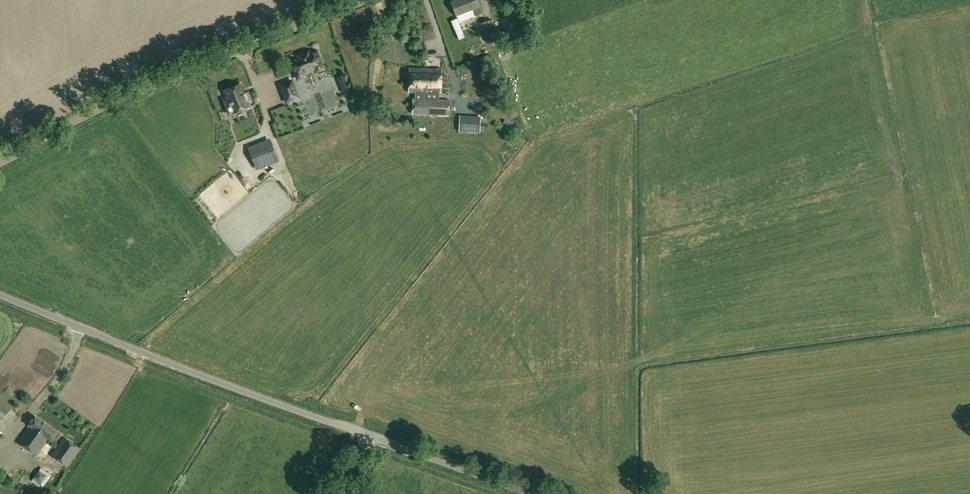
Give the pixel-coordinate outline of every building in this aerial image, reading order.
[(473,9),(475,16),(482,13),(477,0),(455,0),(451,2),(456,16),(473,9)] [(480,23),(487,42),(499,38),(492,19),(480,23)] [(298,58),(291,61),(297,79),(305,76),(304,73),(315,69),(316,72),(324,69),(317,51),(309,54),(308,51),(297,55),(298,58)] [(282,82),(293,78),(290,67),(278,71),(282,82)] [(423,68),(409,67),(408,92),(415,93),(413,99),(412,114),(449,115),(450,100),(438,100),(422,99),(422,92),(425,86),(425,78),(423,78),(423,68)] [(422,99),(438,100),(439,93),(441,93),(442,69),(423,68),(423,78),(425,78),(425,86),(422,92),(422,99)] [(336,78),(339,84),(347,81),(344,74),(336,78)] [(292,81),(280,85),(287,102),(298,98),(292,81)] [(228,99),(224,100),(228,110),(231,108),(233,113),(250,106),(248,102),(252,100),(248,91),(244,93),(241,84),(224,91),(228,99)] [(475,132),(475,125),(491,125),(491,116),(459,117),(459,132),(475,132)] [(270,141),(249,150),(256,167),(277,159),(270,141)] [(1,424),(12,408),(0,400),(0,432),(1,433),(5,427),(1,424)] [(52,441),(58,432),(35,416),(28,425),(30,425),(18,442),(36,455),(48,439),(52,441)] [(67,467),(80,449),(65,437),(52,455),(67,467)] [(51,475),(41,468),(32,481),(42,488),(51,475)]
